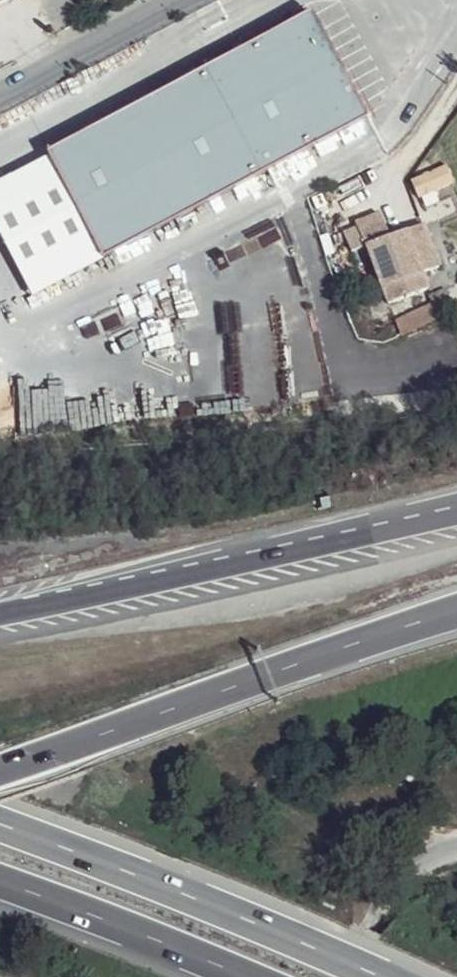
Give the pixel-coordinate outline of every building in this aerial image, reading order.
[(310,16),(48,156),(104,260),(366,120),(310,16)] [(411,175),(420,209),(455,200),(447,166),(411,175)] [(376,216),(353,225),(356,230),(364,251),(386,240),(376,216)] [(385,241),(364,251),(380,290),(416,277),(436,268),(420,226),(385,241)] [(356,230),(341,237),(349,257),(364,251),(356,230)] [(416,277),(380,290),(386,304),(420,290),(416,277)] [(428,307),(393,324),(399,336),(452,311),(444,292),(425,300),(428,307)]
